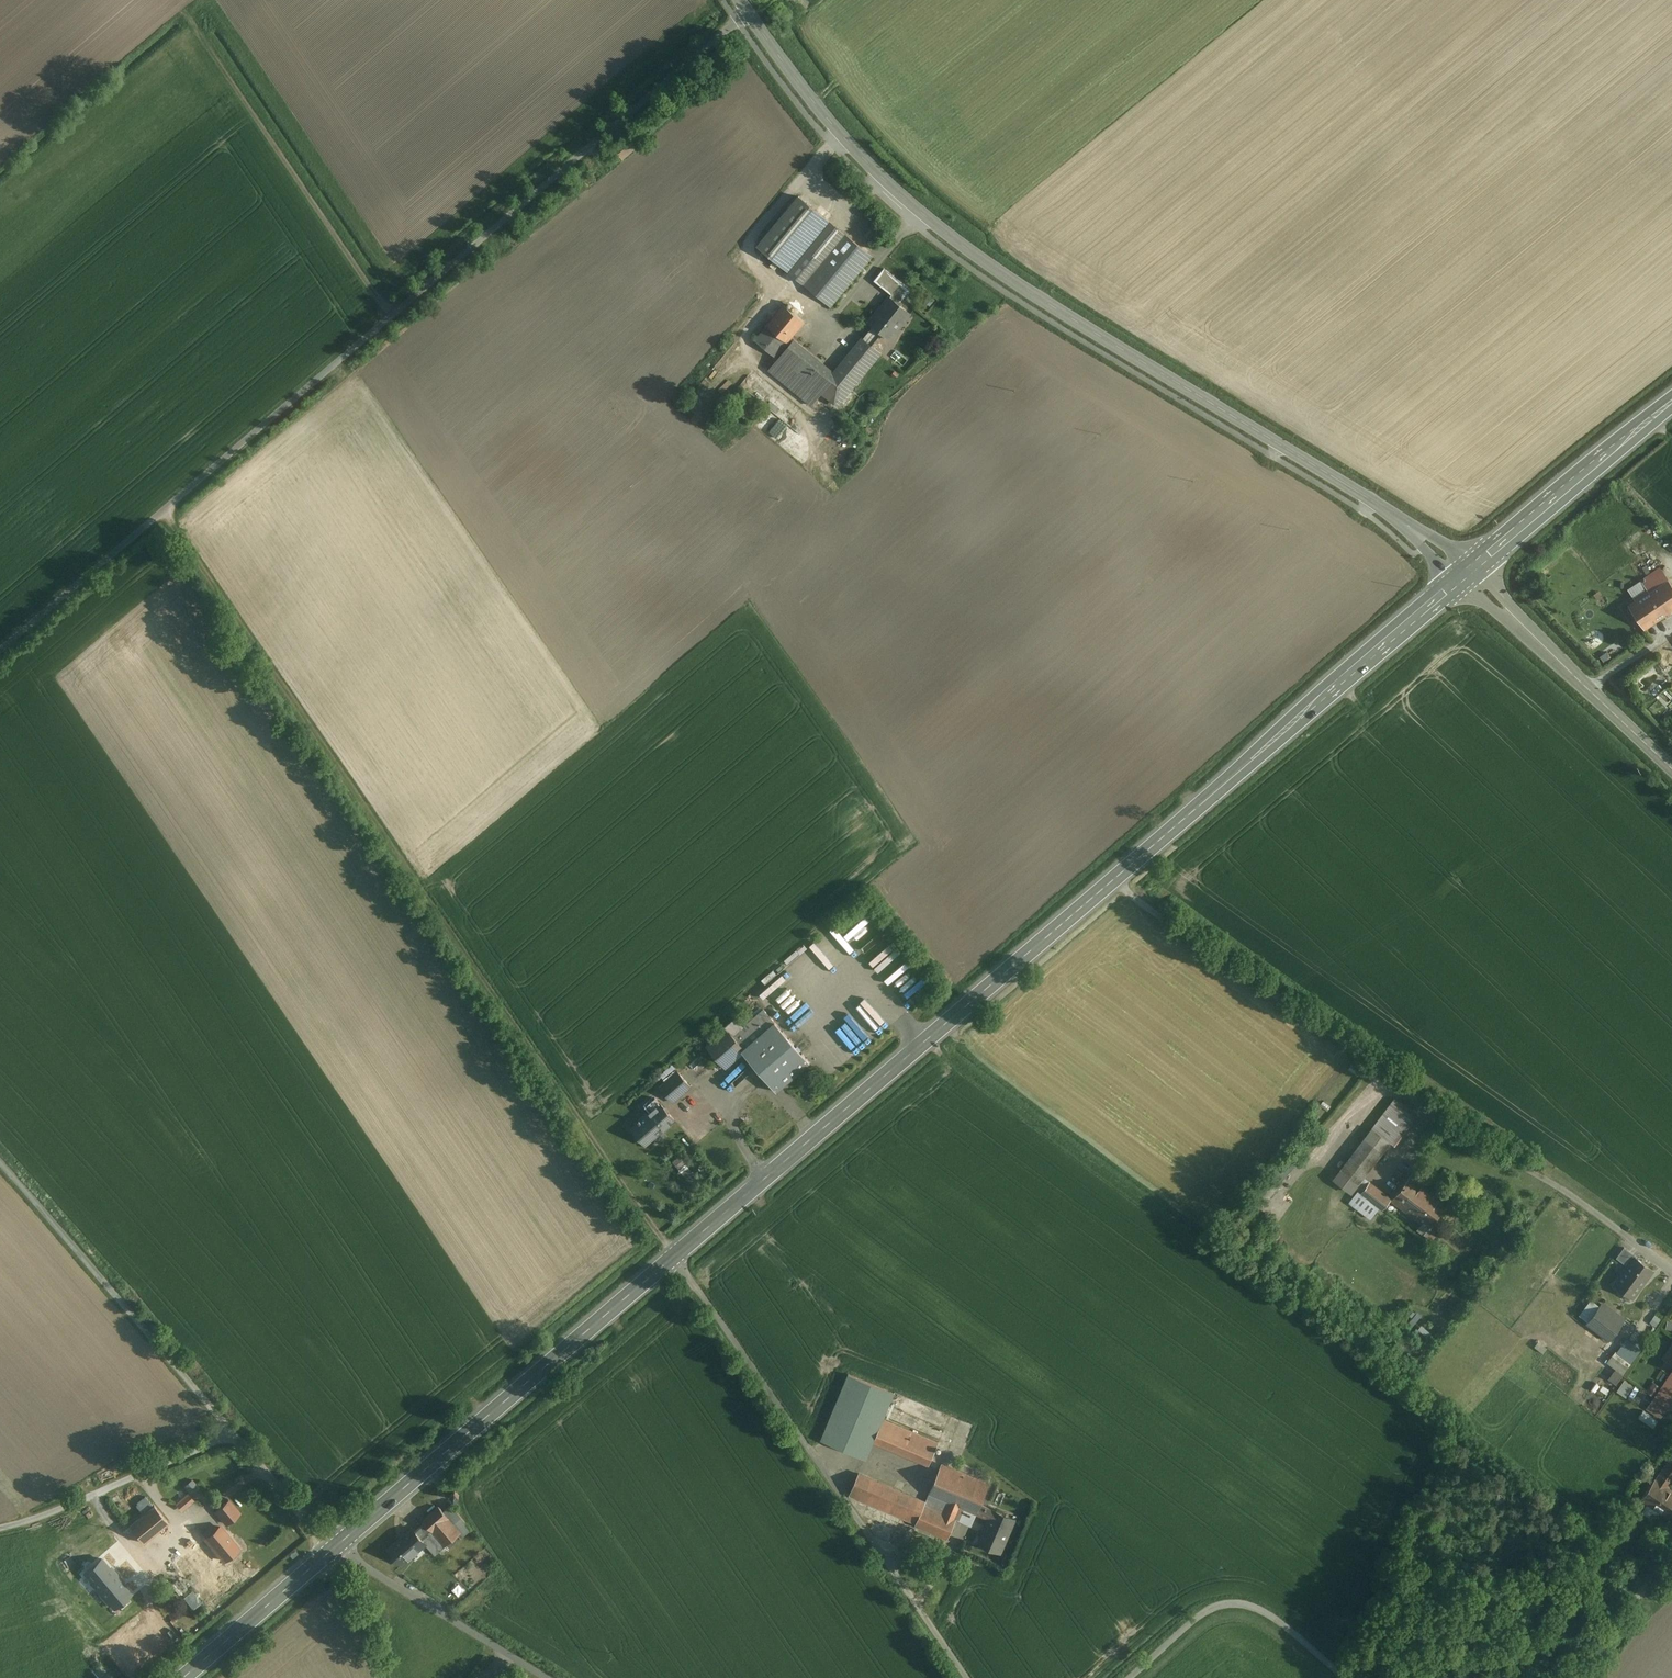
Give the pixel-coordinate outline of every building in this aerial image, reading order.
[(830,221),(799,194),(756,244),(788,271),(830,221)] [(845,233),(830,221),(788,271),(803,283),(845,233)] [(845,233),(803,283),(831,306),(872,256),(845,233)] [(892,295),(890,297),(899,305),(912,290),(884,268),(874,280),(892,295)] [(899,305),(890,297),(870,322),(889,338),(909,313),(899,305)] [(769,324),(792,342),(797,336),(810,321),(787,302),(769,324)] [(883,348),(863,331),(834,366),(797,336),(792,342),(771,368),(812,402),(823,388),(839,401),(883,348)] [(1654,587),(1647,576),(1641,580),(1649,591),(1654,587)] [(1628,589),(1635,600),(1628,605),(1643,629),(1664,615),(1665,617),(1671,613),(1670,611),(1671,610),(1671,586),(1667,579),(1654,587),(1649,591),(1641,580),(1628,589)] [(1660,668),(1641,675),(1647,689),(1665,682),(1660,668)] [(775,1022),(764,1009),(757,1015),(768,1027),(775,1022)] [(757,1015),(743,1027),(735,1018),(724,1027),(727,1030),(743,1049),(768,1027),(757,1015)] [(743,1049),(741,1051),(742,1052),(777,1092),(810,1063),(775,1022),(768,1027),(743,1049)] [(727,1030),(707,1047),(725,1067),(742,1052),(741,1051),(743,1049),(727,1030)] [(690,1086),(677,1072),(659,1087),(672,1102),(690,1086)] [(1418,1109),(1396,1092),(1341,1163),(1363,1180),(1418,1109)] [(665,1127),(651,1111),(647,1115),(646,1113),(638,1121),(639,1122),(635,1125),(641,1133),(638,1135),(646,1144),(665,1127)] [(1455,1212),(1417,1183),(1400,1206),(1437,1235),(1455,1212)] [(1619,1259),(1628,1266),(1635,1257),(1625,1250),(1619,1259)] [(1653,1270),(1635,1257),(1628,1266),(1615,1285),(1632,1298),(1653,1270)] [(1625,1316),(1603,1300),(1588,1319),(1611,1336),(1625,1316)] [(1424,1319),(1417,1328),(1428,1336),(1435,1328),(1424,1319)] [(1625,1337),(1607,1362),(1622,1373),(1640,1348),(1625,1337)] [(894,1389),(849,1371),(822,1435),(867,1454),(873,1439),(884,1413),(894,1389)] [(1663,1389),(1671,1395),(1671,1375),(1663,1389)] [(1627,1395),(1632,1383),(1621,1379),(1617,1391),(1627,1395)] [(939,1436),(884,1413),(873,1439),(928,1462),(939,1436)] [(1660,1473),(1671,1481),(1671,1454),(1660,1473)] [(989,1484),(942,1464),(929,1494),(963,1508),(976,1514),(980,1504),(989,1484)] [(925,1504),(927,1500),(863,1473),(854,1494),(918,1521),(925,1504)] [(1660,1473),(1645,1495),(1671,1512),(1671,1481),(1660,1473)] [(190,1493),(198,1485),(190,1478),(183,1485),(190,1493)] [(173,1503),(181,1511),(194,1500),(186,1491),(173,1503)] [(959,1518),(963,1508),(929,1494),(927,1500),(925,1504),(959,1518)] [(228,1500),(215,1511),(226,1524),(239,1513),(228,1500)] [(959,1518),(925,1504),(918,1521),(952,1535),(959,1518)] [(980,1504),(976,1514),(989,1519),(979,1543),(1000,1552),(1015,1519),(980,1504)] [(154,1505),(129,1526),(143,1543),(168,1522),(154,1505)] [(471,1529),(451,1505),(443,1512),(461,1532),(460,1533),(463,1536),(471,1529)] [(443,1512),(438,1506),(423,1520),(424,1522),(445,1546),(445,1545),(460,1533),(461,1532),(443,1512)] [(445,1546),(424,1522),(414,1530),(426,1544),(425,1544),(430,1549),(434,1555),(440,1550),(443,1554),(448,1549),(445,1545),(445,1546)] [(238,1548),(220,1526),(206,1538),(224,1560),(226,1558),(238,1548)] [(412,1528),(388,1549),(401,1565),(410,1557),(425,1544),(426,1544),(414,1530),(412,1528)] [(460,1533),(445,1545),(448,1549),(463,1536),(460,1533)] [(148,1579),(113,1538),(102,1548),(136,1589),(148,1579)] [(206,1538),(181,1559),(200,1581),(224,1560),(206,1538)] [(425,1544),(410,1557),(415,1562),(430,1549),(425,1544)] [(224,1560),(200,1581),(216,1600),(240,1579),(231,1568),(233,1567),(226,1558),(224,1560)] [(451,1587),(461,1596),(468,1588),(458,1579),(451,1587)] [(173,1588),(165,1595),(170,1602),(179,1595),(173,1588)] [(162,1597),(152,1605),(157,1610),(158,1608),(166,1601),(162,1597)]
